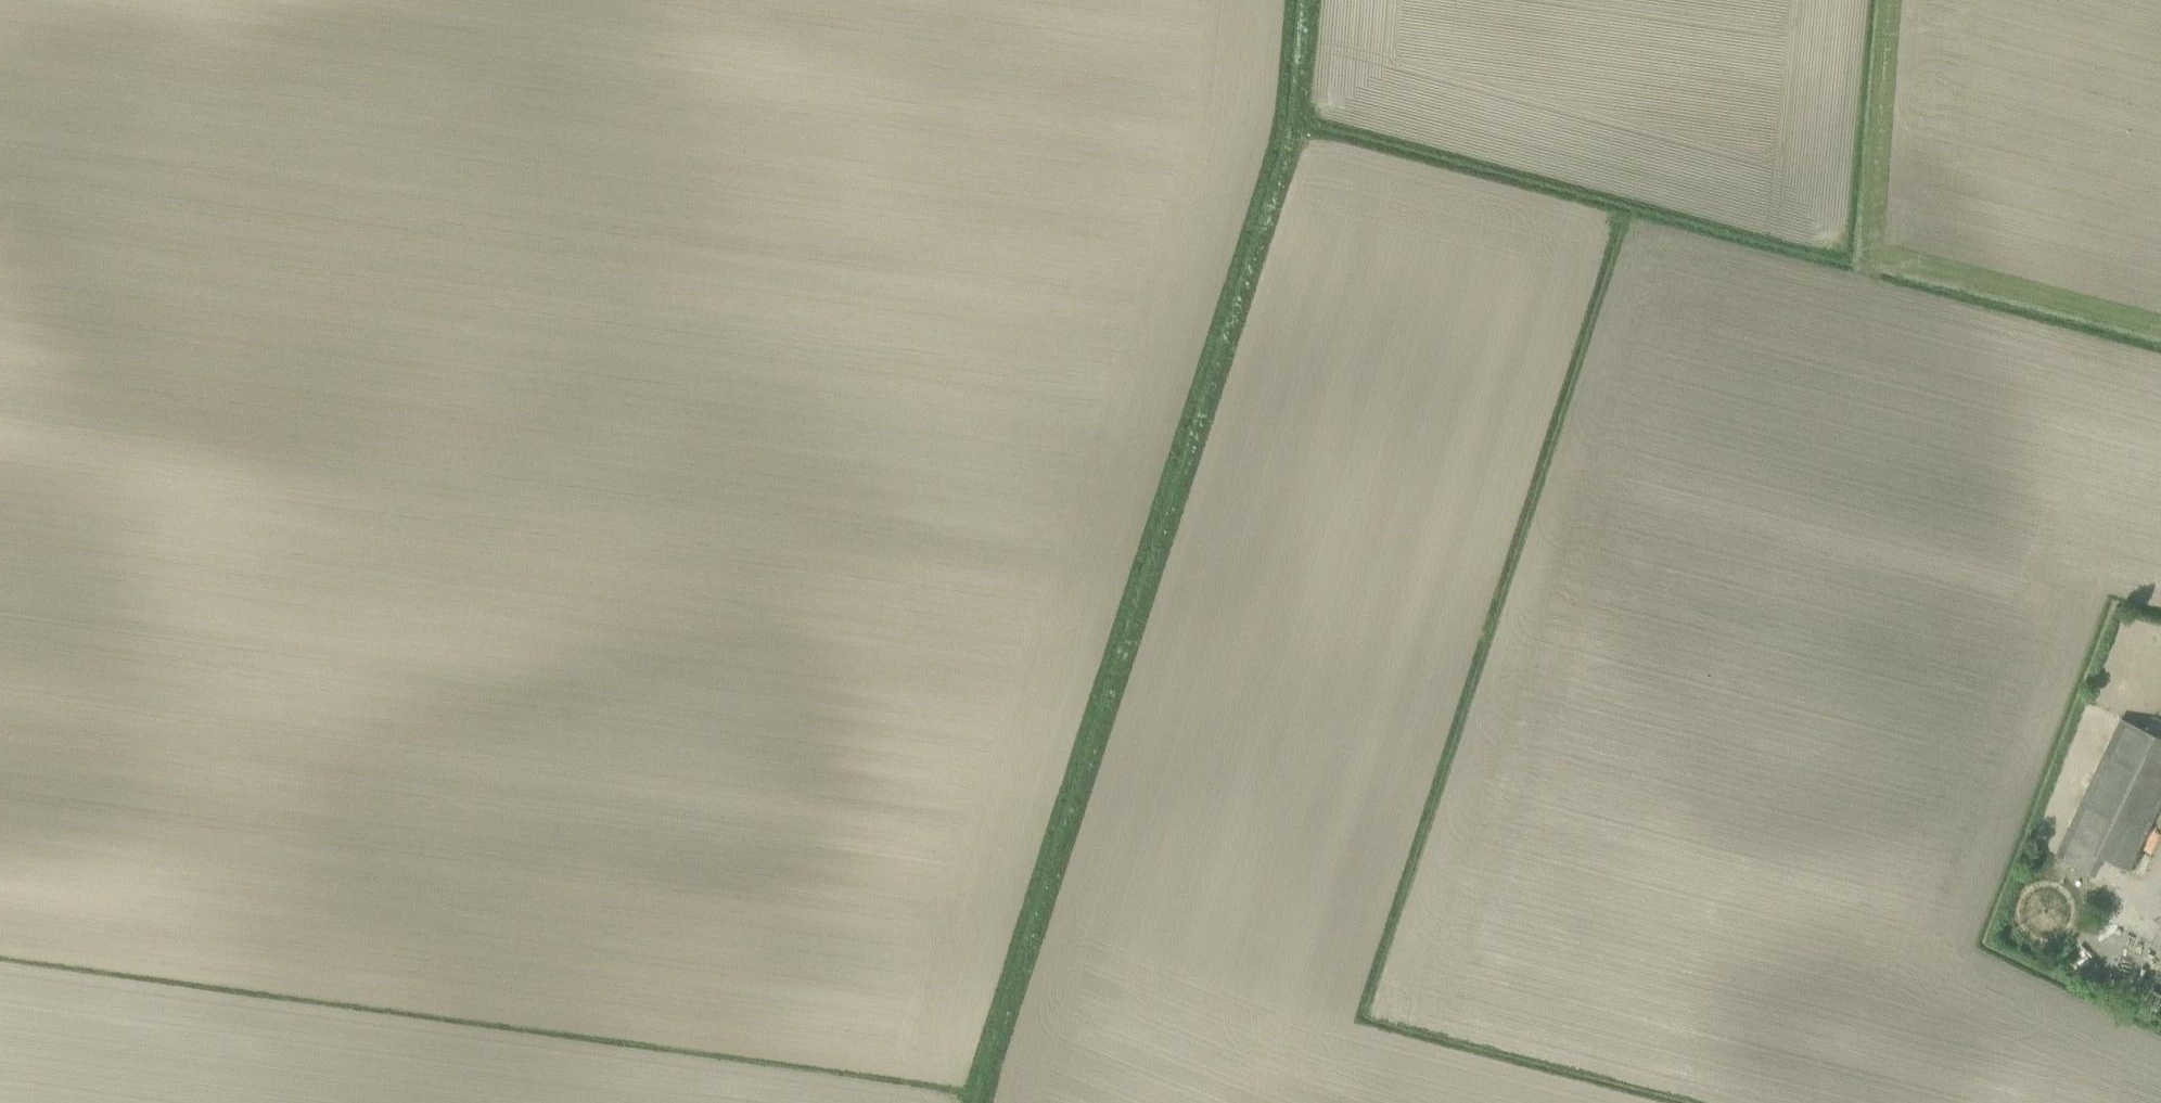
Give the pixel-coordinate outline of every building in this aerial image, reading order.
[(2121,718),(2055,856),(2093,874),(2101,857),(2128,870),(2160,800),(2160,737),(2121,718)]
